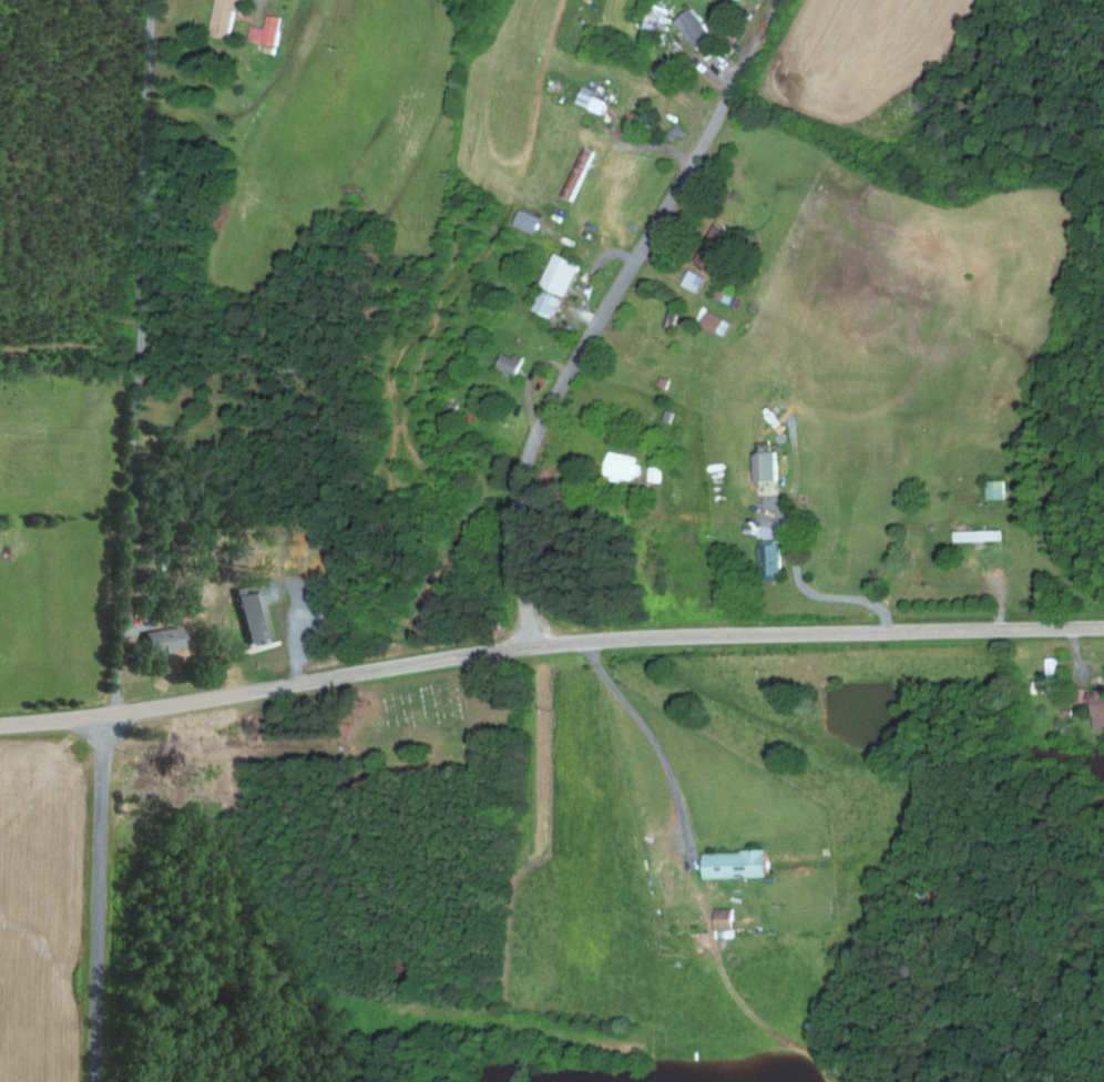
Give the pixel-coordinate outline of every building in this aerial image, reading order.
[(245,11),(248,0),(220,0),(215,23),(235,28),(239,10),(245,11)] [(641,31),(658,35),(663,7),(646,3),(641,31)] [(671,20),(691,48),(709,34),(689,6),(671,20)] [(267,41),(282,43),(285,14),(270,13),(267,41)] [(581,103),(607,112),(611,100),(598,96),(601,89),(587,84),(581,103)] [(537,234),(545,216),(526,208),(518,225),(537,234)] [(705,264),(723,273),(732,254),(714,246),(705,264)] [(584,260),(559,250),(536,308),(556,316),(565,294),(570,295),(584,260)] [(685,283),(699,291),(707,275),(693,268),(685,283)] [(737,293),(720,287),(717,296),(734,302),(737,293)] [(729,317),(714,309),(706,325),(721,333),(729,317)] [(527,356),(517,352),(516,355),(507,352),(501,367),(520,374),(527,356)] [(607,471),(636,478),(642,457),(613,450),(607,471)] [(749,451),(750,479),(776,478),(776,450),(749,451)] [(1001,497),(1001,479),(982,479),(983,498),(1001,497)] [(997,529),(951,530),(951,540),(997,539),(997,529)] [(756,543),(758,580),(779,578),(777,542),(756,543)] [(241,594),(252,643),(271,639),(268,627),(272,626),(267,602),(288,597),(283,577),(259,582),(260,589),(241,594)] [(147,632),(151,646),(156,644),(158,653),(190,645),(184,623),(147,632)] [(1032,693),(1055,693),(1054,656),(1044,657),(1045,680),(1032,680),(1032,693)] [(1074,701),(1083,701),(1082,687),(1073,687),(1074,701)] [(1103,728),(1103,689),(1088,688),(1086,727),(1103,728)] [(698,850),(699,877),(761,875),(760,849),(698,850)] [(731,936),(730,907),(711,908),(712,937),(731,936)]
